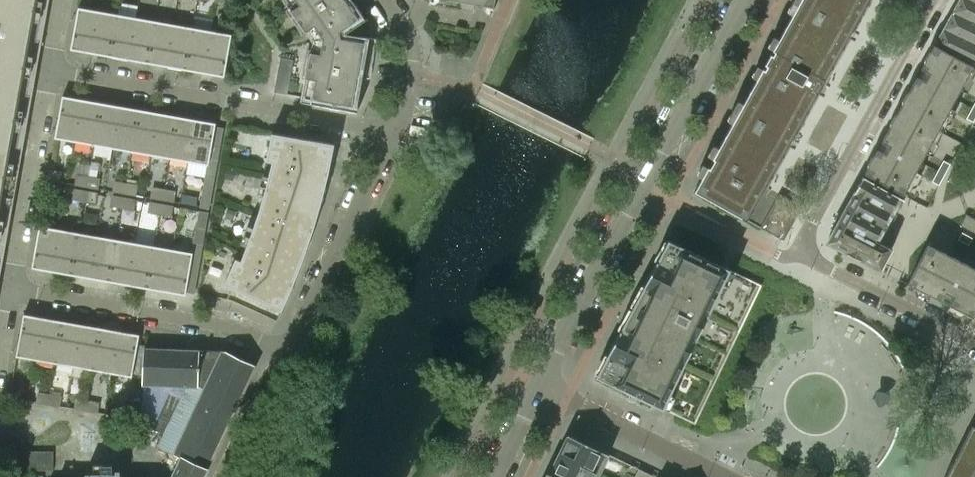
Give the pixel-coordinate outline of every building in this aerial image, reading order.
[(293,9),(306,0),(287,0),(293,9)] [(293,9),(290,11),(305,32),(314,26),(323,39),(340,35),(339,32),(358,19),(354,12),(354,8),(352,5),(349,4),(347,2),(351,0),(306,0),(293,9)] [(429,3),(473,11),(474,4),(476,4),(478,7),(482,8),(485,6),(493,7),(495,0),(429,0),(429,3)] [(861,0),(800,0),(772,50),(774,51),(772,55),(770,54),(764,64),(766,65),(764,69),(762,68),(712,158),(714,159),(709,168),(707,167),(694,191),(741,217),(809,94),(807,93),(817,75),(819,76),(861,0)] [(916,0),(892,0),(910,11),(916,0)] [(970,0),(958,0),(952,10),(974,22),(974,2),(970,0)] [(98,11),(78,7),(70,49),(90,53),(98,11)] [(952,10),(943,27),(974,43),(974,22),(952,10)] [(117,14),(98,11),(90,53),(109,56),(117,14)] [(136,17),(117,14),(109,56),(128,60),(136,17)] [(155,21),(136,17),(128,60),(147,63),(155,21)] [(173,24),(155,21),(147,63),(166,66),(173,24)] [(192,27),(173,24),(166,66),(185,70),(192,27)] [(211,31),(192,27),(185,70),(204,73),(211,31)] [(974,57),(974,43),(943,27),(933,45),(971,65),(974,57)] [(231,34),(211,31),(204,73),(224,77),(231,34)] [(340,35),(323,39),(320,54),(310,52),(305,78),(308,78),(305,97),(332,102),(334,105),(338,103),(352,106),(355,86),(363,88),(371,43),(341,38),(340,35)] [(939,128),(960,89),(972,66),(971,65),(933,45),(920,69),(921,69),(917,77),(916,76),(900,107),(939,128)] [(287,94),(293,60),(280,57),(274,91),(287,94)] [(82,99),(74,98),(62,95),(55,138),(75,141),(82,99)] [(101,102),(82,99),(75,141),(93,145),(101,102)] [(120,106),(101,102),(93,145),(112,148),(120,106)] [(139,109),(120,106),(112,148),(131,151),(139,109)] [(903,194),(939,128),(900,107),(881,141),(882,142),(878,150),(877,149),(864,173),(903,194)] [(966,118),(973,122),(974,117),(974,109),(972,107),(966,118)] [(158,112),(150,111),(139,109),(131,151),(150,155),(158,112)] [(177,116),(158,112),(150,155),(169,158),(177,116)] [(195,119),(177,116),(169,158),(188,162),(195,119)] [(209,158),(212,142),(215,127),(216,123),(195,119),(188,162),(208,165),(209,158)] [(220,144),(223,128),(215,127),(212,142),(220,144)] [(959,184),(974,155),(974,127),(947,178),(959,184)] [(334,144),(272,133),(266,160),(272,162),(266,186),(321,201),(326,184),(328,174),(334,144)] [(217,160),(220,144),(212,142),(209,158),(217,160)] [(214,176),(217,160),(209,158),(208,165),(206,174),(214,176)] [(943,160),(937,171),(944,175),(950,164),(943,160)] [(60,171),(49,169),(47,179),(59,181),(60,171)] [(937,171),(931,181),(938,185),(944,175),(937,171)] [(77,174),(75,184),(86,186),(88,176),(77,174)] [(211,192),(214,176),(206,174),(203,190),(211,192)] [(88,176),(86,186),(97,188),(99,178),(88,176)] [(901,198),(862,176),(854,191),(893,213),(901,198)] [(115,181),(113,191),(124,193),(126,183),(115,181)] [(137,185),(126,183),(124,193),(135,195),(137,185)] [(58,186),(46,184),(45,194),(56,196),(58,186)] [(313,230),(321,201),(266,186),(258,211),(250,236),(304,256),(313,230)] [(152,188),(151,197),(162,200),(164,190),(152,188)] [(85,191),(74,189),(72,199),(84,201),(85,191)] [(175,192),(164,190),(162,200),(173,201),(175,192)] [(209,208),(211,192),(203,190),(200,206),(209,208)] [(97,193),(85,191),(84,201),(95,203),(97,193)] [(893,213),(854,191),(845,206),(885,227),(893,213)] [(783,240),(802,206),(779,193),(760,227),(783,240)] [(123,197),(112,195),(110,205),(121,207),(123,197)] [(134,199),(123,197),(121,207),(133,209),(134,199)] [(161,204),(150,202),(148,212),(159,214),(161,204)] [(172,206),(161,204),(159,214),(170,216),(172,206)] [(885,227),(845,206),(838,220),(864,234),(877,241),(885,227)] [(205,229),(208,212),(199,211),(197,227),(205,229)] [(959,225),(974,234),(974,219),(965,213),(959,225)] [(853,256),(864,234),(838,220),(827,240),(828,243),(853,256)] [(59,229),(39,225),(32,268),(52,271),(59,229)] [(194,292),(205,229),(197,227),(192,252),(186,291),(194,292)] [(175,232),(160,228),(157,241),(172,244),(175,232)] [(78,232),(59,229),(52,271),(71,274),(78,232)] [(97,235),(78,232),(71,274),(89,278),(97,235)] [(961,232),(958,239),(968,245),(972,238),(961,232)] [(891,249),(877,241),(864,234),(853,256),(880,270),(891,249)] [(116,239),(97,235),(89,278),(108,281),(116,239)] [(294,282),(304,256),(250,236),(241,260),(235,258),(224,284),(281,310),(294,282)] [(135,242),(116,239),(108,281),(127,285),(135,242)] [(694,423),(761,284),(668,240),(667,242),(656,261),(643,286),(645,287),(642,293),(646,295),(642,303),(638,301),(635,308),(632,307),(631,309),(620,330),(607,355),(597,374),(596,376),(694,423)] [(154,246),(135,242),(127,285),(146,288),(154,246)] [(927,244),(907,283),(941,301),(941,300),(949,303),(948,305),(973,317),(974,312),(974,268),(927,244)] [(172,249),(154,246),(146,288),(165,291),(172,249)] [(186,291),(192,252),(172,249),(165,291),(185,295),(186,291)] [(43,317),(36,316),(23,314),(16,356),(36,360),(43,317)] [(61,320),(51,319),(43,317),(36,360),(53,363),(61,320)] [(81,324),(61,320),(53,363),(74,366),(81,324)] [(100,327),(81,324),(74,366),(93,370),(100,327)] [(119,331),(100,327),(93,370),(111,373),(119,331)] [(139,334),(119,331),(111,373),(132,377),(139,334)] [(207,469),(256,365),(225,351),(144,347),(143,382),(186,384),(181,396),(163,434),(157,446),(182,457),(207,469)] [(141,408),(141,424),(151,428),(169,390),(181,396),(186,384),(143,382),(142,390),(141,408)] [(22,389),(10,387),(9,397),(20,399),(22,389)] [(141,400),(141,390),(130,389),(129,399),(141,400)] [(163,434),(181,396),(169,390),(151,428),(163,434)] [(36,402),(46,403),(47,393),(38,392),(36,402)] [(61,396),(47,393),(46,403),(59,406),(61,396)] [(74,408),(85,410),(87,400),(76,398),(74,408)] [(87,400),(85,410),(97,412),(98,402),(87,400)] [(971,424),(955,457),(974,467),(974,426),(971,424)] [(599,475),(609,453),(568,434),(558,455),(599,475)] [(12,451),(12,470),(53,470),(53,451),(12,451)] [(558,455),(548,475),(553,476),(598,476),(599,475),(558,455)] [(182,457),(173,476),(203,476),(207,469),(182,457)] [(955,457),(945,476),(974,476),(974,467),(955,457)] [(120,473),(120,470),(116,470),(116,473),(112,473),(112,464),(93,464),(93,473),(85,473),(85,476),(120,476),(120,473)] [(651,474),(639,468),(635,476),(650,476),(651,474)]
